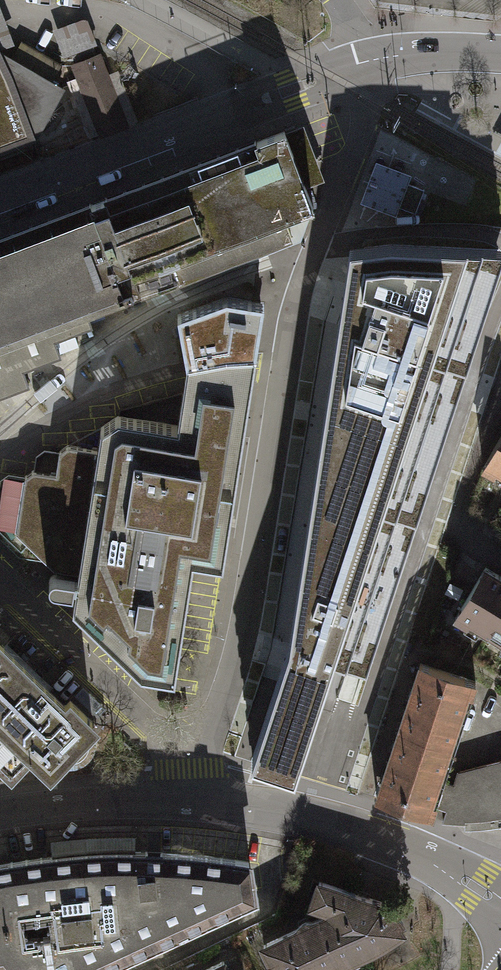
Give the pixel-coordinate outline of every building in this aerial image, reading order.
[(14,45),(0,9),(0,50),(14,45)] [(86,17),(53,30),(64,58),(97,45),(86,17)] [(21,42),(14,45),(0,50),(0,149),(32,137),(35,136),(62,87),(50,81),(60,63),(21,42)] [(98,54),(73,64),(80,82),(89,105),(101,137),(127,127),(114,95),(98,54)] [(286,135),(300,130),(312,160),(298,166),(306,187),(325,180),(304,125),(285,132),(286,135)] [(105,199),(91,204),(126,295),(140,289),(141,291),(291,233),(285,217),(313,207),(306,187),(298,166),(312,160),(300,130),(286,135),(285,132),(285,131),(256,141),(256,140),(105,197),(105,199)] [(405,182),(408,183),(411,174),(376,161),(360,202),(396,215),(399,207),(396,206),(405,182)] [(396,206),(399,207),(415,213),(424,189),(408,183),(405,182),(396,206)] [(29,386),(23,371),(61,356),(55,341),(92,327),(86,311),(126,296),(126,295),(91,204),(0,239),(0,397),(29,386)] [(251,761),(295,775),(333,661),(367,673),(500,263),(500,248),(390,243),(350,248),(290,644),(251,761)] [(252,300),(226,296),(177,314),(187,362),(226,355),(256,353),(263,315),(265,302),(252,300)] [(77,577),(55,574),(52,575),(49,579),(49,582),(50,586),(54,588),(72,591),(74,584),(76,585),(72,607),(140,673),(175,678),(194,560),(223,565),(255,364),(256,353),(226,355),(187,362),(185,374),(178,423),(118,415),(101,427),(97,449),(68,445),(60,451),(56,473),(33,470),(25,476),(16,533),(45,560),(54,568),(78,572),(77,577)] [(500,472),(500,435),(483,468),(493,473),(496,469),(500,472)] [(56,473),(60,451),(44,449),(36,455),(33,470),(56,473)] [(25,476),(8,473),(0,479),(0,537),(20,556),(45,560),(16,533),(25,476)] [(486,567),(456,616),(466,623),(469,619),(500,638),(500,576),(486,567)] [(8,770),(30,747),(50,766),(59,756),(84,731),(92,721),(70,700),(66,705),(0,642),(0,772),(8,770)] [(420,663),(398,730),(449,747),(467,692),(472,693),(476,681),(420,663)] [(431,801),(449,747),(398,730),(376,797),(432,815),(436,803),(431,801)] [(97,744),(84,731),(59,756),(73,769),(97,744)] [(459,771),(443,819),(457,821),(469,821),(484,821),(500,819),(500,760),(459,771)] [(71,854),(78,935),(93,968),(254,894),(249,861),(214,856),(186,853),(167,852),(148,852),(129,851),(109,852),(91,852),(71,854)] [(9,861),(0,863),(0,965),(4,969),(87,969),(93,968),(78,935),(71,854),(50,856),(37,857),(23,859),(9,861)] [(329,909),(328,914),(339,937),(328,943),(339,965),(354,958),(371,949),(386,939),(402,929),(398,924),(403,920),(395,909),(390,913),(382,902),(319,881),(312,904),(329,909)] [(313,921),(309,922),(306,920),(304,921),(302,923),(300,926),(298,928),(264,945),(272,961),(267,964),(270,969),(342,969),(339,965),(328,943),(339,937),(328,914),(313,921)] [(203,969),(228,969),(223,960),(203,969)]
